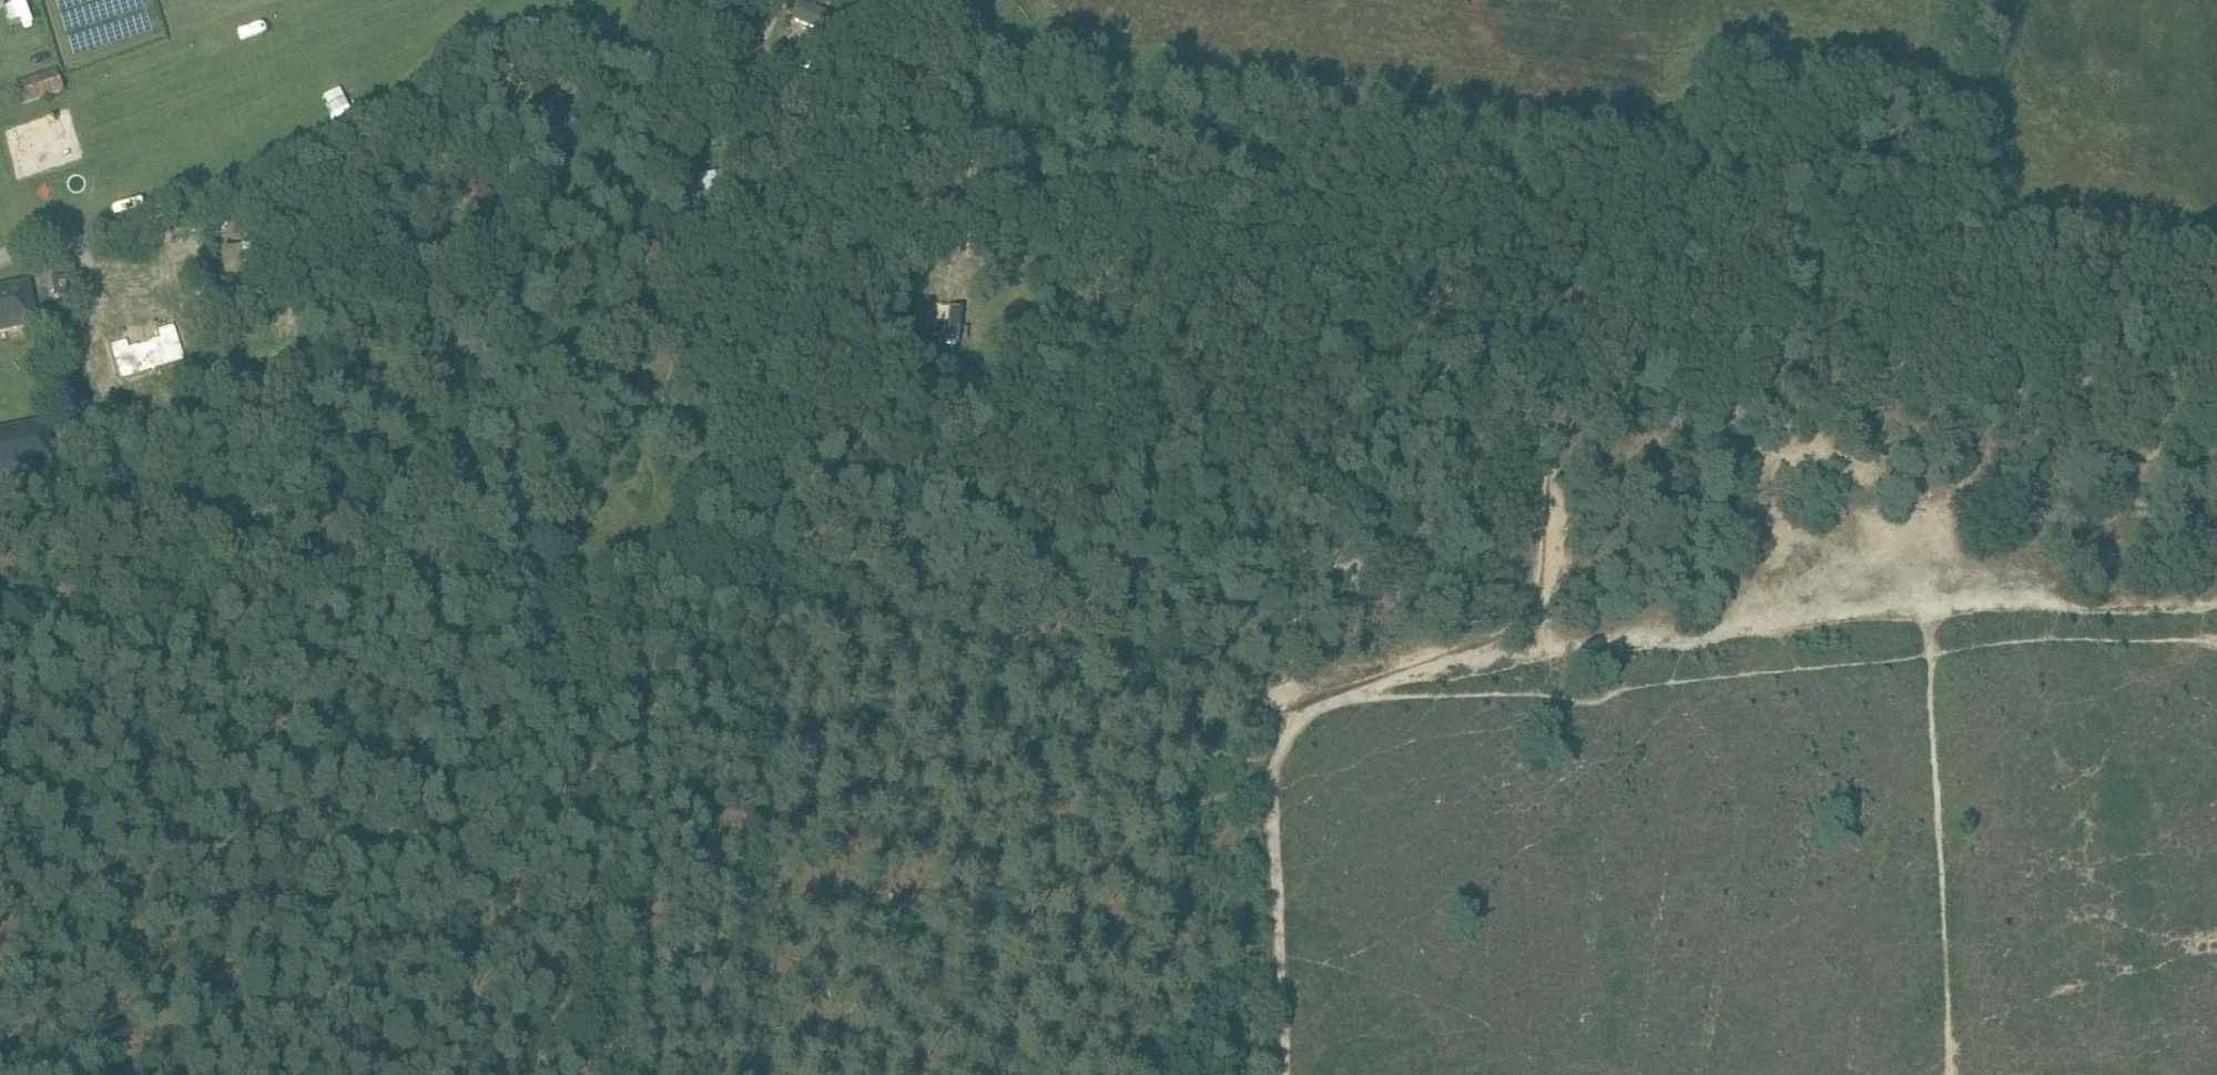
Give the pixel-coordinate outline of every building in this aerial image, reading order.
[(794,15),(795,17),(795,20),(845,38),(851,21),(801,3),(800,5),(797,7),(794,15)] [(19,104),(64,88),(56,68),(11,84),(19,104)] [(42,172),(44,156),(19,153),(17,169),(42,172)] [(716,172),(699,176),(709,223),(726,219),(742,215),(758,211),(754,193),(738,196),(731,169),(716,172)] [(223,224),(220,217),(208,221),(212,233),(219,230),(223,224)] [(223,248),(227,284),(245,282),(247,294),(263,292),(257,244),(223,248)] [(52,277),(54,295),(86,291),(84,272),(52,277)] [(4,295),(0,296),(0,339),(38,331),(28,281),(0,287),(1,289),(3,288),(4,295)] [(958,346),(962,305),(937,303),(934,344),(958,346)] [(115,350),(98,354),(106,390),(172,374),(164,338),(147,342),(149,350),(116,357),(115,350)] [(47,420),(0,429),(0,474),(56,463),(47,420)]
